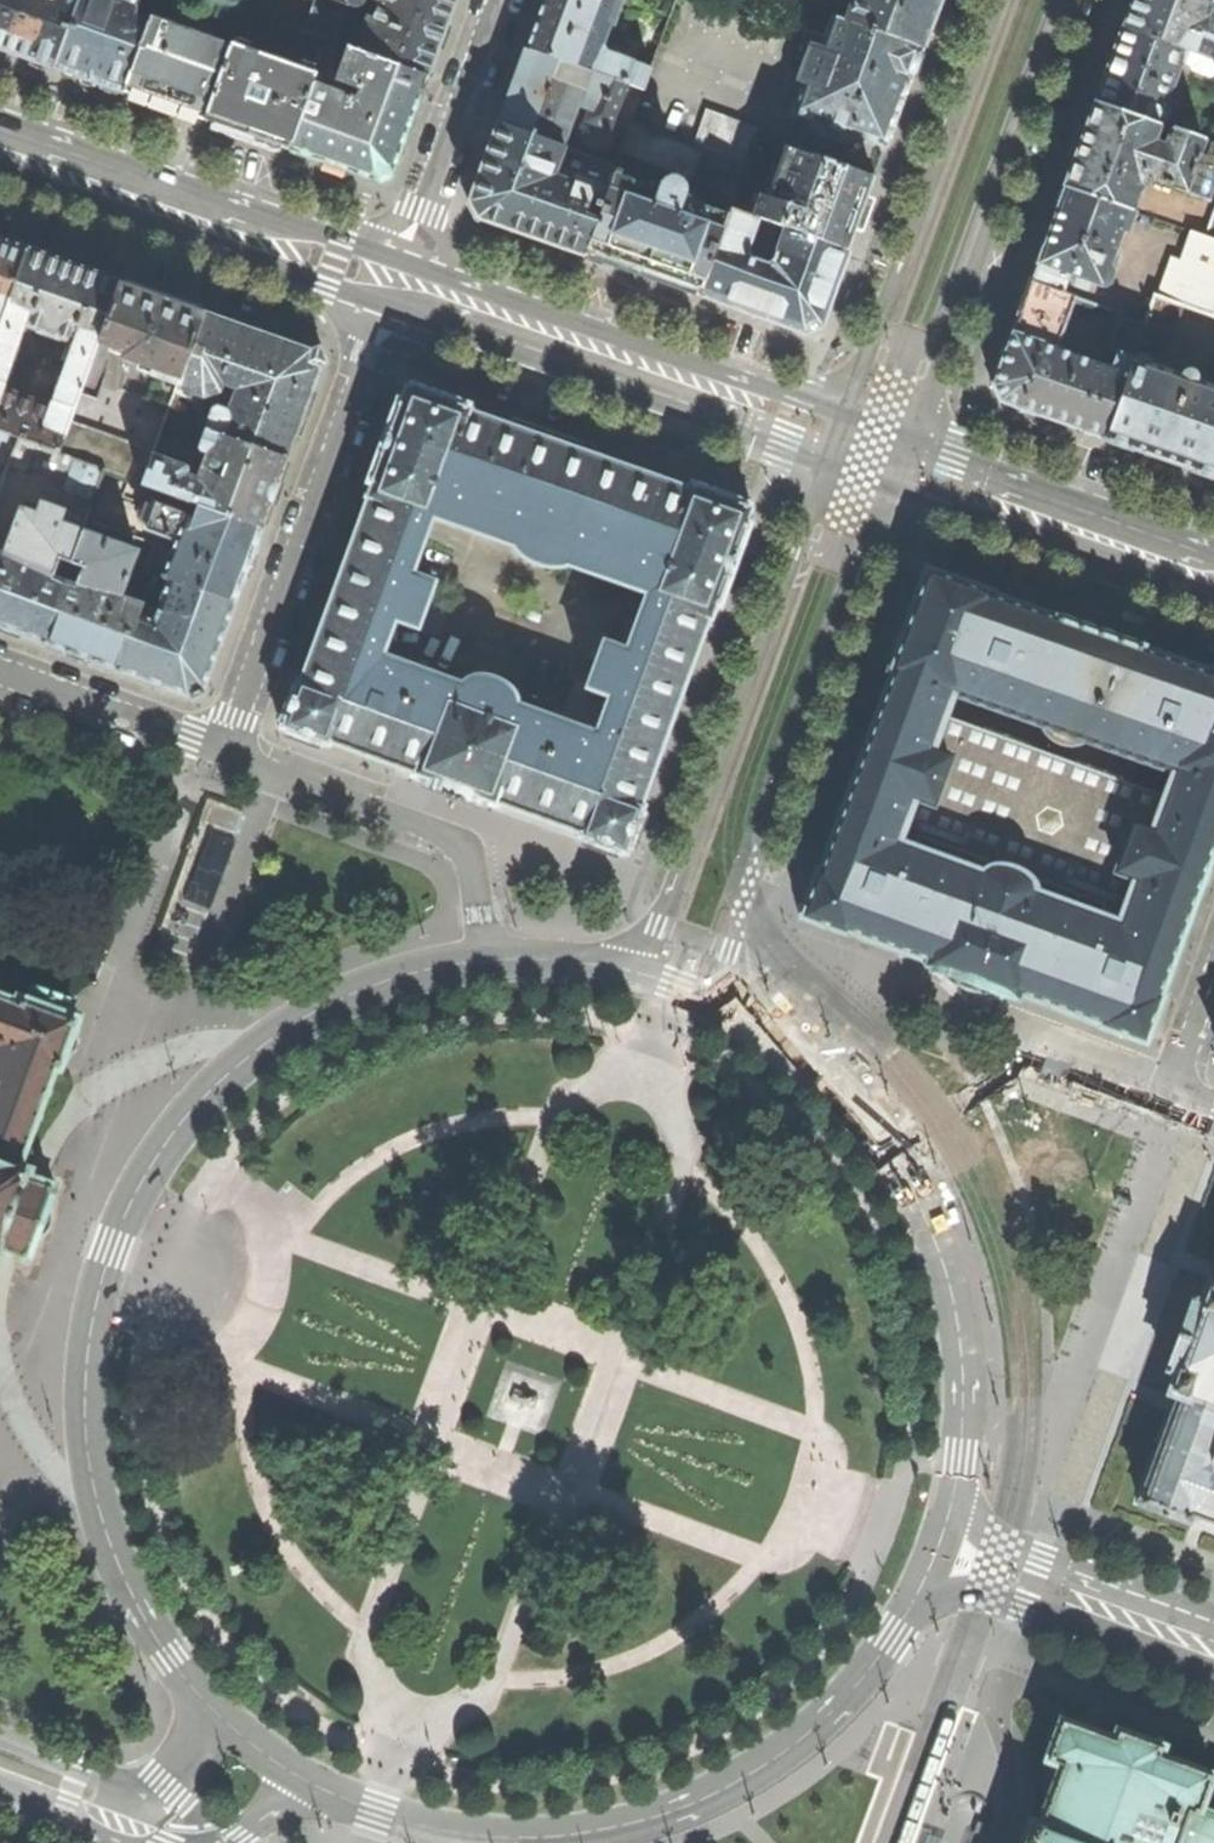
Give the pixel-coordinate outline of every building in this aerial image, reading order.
[(54,67),(77,0),(0,0),(0,47),(54,67)] [(123,91),(148,21),(133,17),(138,0),(77,0),(54,67),(84,77),(123,91)] [(362,3),(364,0),(314,0),(304,30),(335,41),(349,2),(352,4),(356,5),(359,5),(362,3)] [(380,3),(363,51),(426,75),(441,33),(454,0),(377,0),(380,3)] [(525,48),(626,83),(643,89),(651,68),(604,51),(601,44),(609,21),(612,23),(620,0),(543,0),(540,8),(525,48)] [(846,19),(922,47),(938,3),(939,0),(853,0),(846,19)] [(1121,25),(1193,51),(1199,35),(1213,40),(1213,1),(1211,0),(1212,0),(1130,0),(1121,25)] [(242,8),(232,37),(265,48),(274,19),(242,8)] [(904,95),(922,47),(846,19),(832,15),(824,37),(801,29),(792,55),(805,59),(797,80),(804,82),(793,112),(886,145),(904,95)] [(161,104),(203,119),(229,47),(207,39),(210,31),(168,17),(165,24),(148,18),(148,21),(123,91),(161,104)] [(1094,100),(1159,123),(1164,110),(1162,106),(1179,59),(1188,61),(1190,67),(1205,72),(1211,71),(1213,61),(1213,59),(1193,51),(1121,25),(1107,64),(1094,100)] [(241,132),(288,148),(315,74),(230,44),(229,47),(203,119),(241,132)] [(324,76),(315,74),(288,148),(336,166),(372,179),(391,170),(426,75),(363,51),(348,46),(336,79),(360,86),(356,97),(321,85),(324,76)] [(512,83),(498,123),(563,145),(577,104),(589,108),(585,119),(610,128),(626,83),(525,48),(512,83)] [(1211,141),(1206,153),(1201,151),(1205,139),(1167,126),(1162,143),(1153,141),(1159,123),(1094,100),(1078,144),(1062,186),(1130,209),(1141,174),(1207,197),(1213,178),(1213,142),(1211,141)] [(705,110),(694,143),(700,145),(714,150),(744,161),(747,154),(754,134),(756,129),(705,110)] [(673,168),(671,176),(687,182),(700,145),(694,143),(632,121),(622,149),(673,168)] [(613,172),(616,164),(563,145),(498,123),(484,161),(470,201),(477,216),(583,252),(613,172)] [(764,137),(754,134),(747,154),(756,158),(764,137)] [(765,196),(757,193),(750,216),(758,218),(784,228),(847,250),(860,214),(874,175),(794,147),(778,191),(768,187),(765,196)] [(740,175),(744,161),(714,150),(709,165),(740,175)] [(728,208),(732,198),(687,182),(671,176),(664,178),(660,182),(658,189),(613,172),(583,252),(634,270),(698,293),(728,208)] [(1037,262),(1031,279),(1061,290),(1067,273),(1100,284),(1108,282),(1112,269),(1109,264),(1121,229),(1127,231),(1134,210),(1130,209),(1062,186),(1045,230),(1034,261),(1037,262)] [(837,278),(847,250),(784,228),(773,258),(766,260),(750,254),(747,249),(758,218),(750,216),(728,208),(698,293),(802,330),(821,321),(834,286),(837,278)] [(1205,234),(1213,237),(1213,209),(1205,234)] [(1210,312),(1213,298),(1213,237),(1205,234),(1192,230),(1182,259),(1172,256),(1158,295),(1180,302),(1210,312)] [(27,250),(0,241),(0,327),(27,250)] [(68,423),(97,341),(118,282),(75,267),(27,250),(0,327),(0,432),(5,434),(18,439),(58,454),(68,423)] [(997,399),(1103,436),(1145,319),(1115,309),(1104,338),(1110,340),(1107,347),(1115,350),(1111,364),(1041,341),(1054,309),(1067,313),(1073,294),(1061,290),(1031,279),(1028,278),(1008,332),(990,382),(997,399)] [(162,297),(118,282),(97,341),(120,349),(121,353),(124,355),(124,357),(151,367),(148,374),(177,384),(188,356),(192,346),(204,312),(162,297)] [(1213,476),(1213,385),(1194,378),(1194,374),(1192,371),(1189,370),(1186,369),(1183,370),(1180,373),(1150,363),(1154,350),(1163,353),(1180,302),(1158,295),(1154,293),(1145,319),(1103,436),(1152,454),(1213,476)] [(312,351),(204,312),(192,346),(202,350),(199,360),(188,356),(177,384),(177,387),(201,395),(218,391),(221,382),(239,388),(230,413),(218,409),(214,411),(207,429),(286,458),(305,408),(320,367),(312,351)] [(452,791),(496,807),(498,803),(577,832),(575,837),(626,855),(644,804),(640,803),(707,620),(710,622),(716,606),(718,606),(747,523),(746,523),(751,507),(746,505),(747,504),(690,484),(690,486),(660,475),(578,447),(495,417),(467,407),(467,406),(404,383),(363,499),(366,500),(301,679),(297,678),(279,727),(329,745),(330,742),(410,771),(408,775),(452,791)] [(153,452),(68,423),(58,454),(103,470),(142,484),(152,455),(153,452)] [(275,490),(286,458),(207,429),(200,447),(201,449),(208,452),(198,479),(184,475),(185,470),(184,467),(152,455),(142,484),(197,505),(261,528),(275,490)] [(18,439),(5,434),(1,448),(13,452),(18,439)] [(61,490),(92,502),(103,470),(58,454),(18,439),(13,452),(8,466),(27,474),(29,469),(64,482),(61,490)] [(247,564),(261,528),(197,505),(192,518),(187,516),(185,513),(154,502),(152,506),(146,504),(141,506),(137,515),(139,520),(145,523),(144,527),(175,540),(169,557),(171,557),(163,578),(169,580),(233,604),(247,564)] [(41,641),(64,580),(53,576),(59,559),(70,563),(81,531),(58,522),(62,511),(40,503),(36,515),(20,509),(3,554),(0,553),(0,626),(2,627),(41,641)] [(82,656),(118,669),(137,617),(141,606),(120,597),(136,551),(81,531),(70,563),(82,568),(76,585),(64,580),(41,641),(82,656)] [(1086,625),(1083,626),(989,594),(990,590),(925,567),(887,670),(891,671),(818,870),(814,869),(797,917),(843,934),(845,930),(927,960),(925,964),(968,979),(1015,997),(1017,992),(1099,1022),(1097,1027),(1144,1044),(1148,1033),(1162,996),(1158,994),(1213,840),(1213,670),(1206,667),(1205,671),(1113,637),(1111,633),(1100,630),(1086,625)] [(186,694),(203,686),(218,646),(233,604),(169,580),(153,623),(137,617),(118,669),(186,694)] [(1148,622),(1149,617),(1125,609),(1122,618),(1140,624),(1146,627),(1148,622)] [(1,1251),(27,1261),(36,1238),(38,1239),(40,1234),(37,1233),(46,1211),(48,1212),(50,1207),(47,1206),(55,1184),(29,1174),(32,1167),(20,1163),(55,1068),(60,1070),(68,1047),(84,1006),(70,1002),(74,990),(34,977),(29,991),(0,981),(0,1253),(1,1251)] [(1208,1280),(1200,1301),(1192,1298),(1181,1330),(1167,1368),(1175,1371),(1167,1391),(1176,1395),(1137,1502),(1188,1521),(1191,1515),(1213,1524),(1213,1282),(1208,1280)] [(1059,1715),(1043,1758),(1057,1764),(1037,1819),(1029,1816),(1019,1842),(1213,1842),(1213,1812),(1198,1807),(1211,1771),(1159,1752),(1163,1742),(1114,1725),(1111,1734),(1059,1715)] [(948,1842),(929,1835),(926,1842),(948,1842)]
